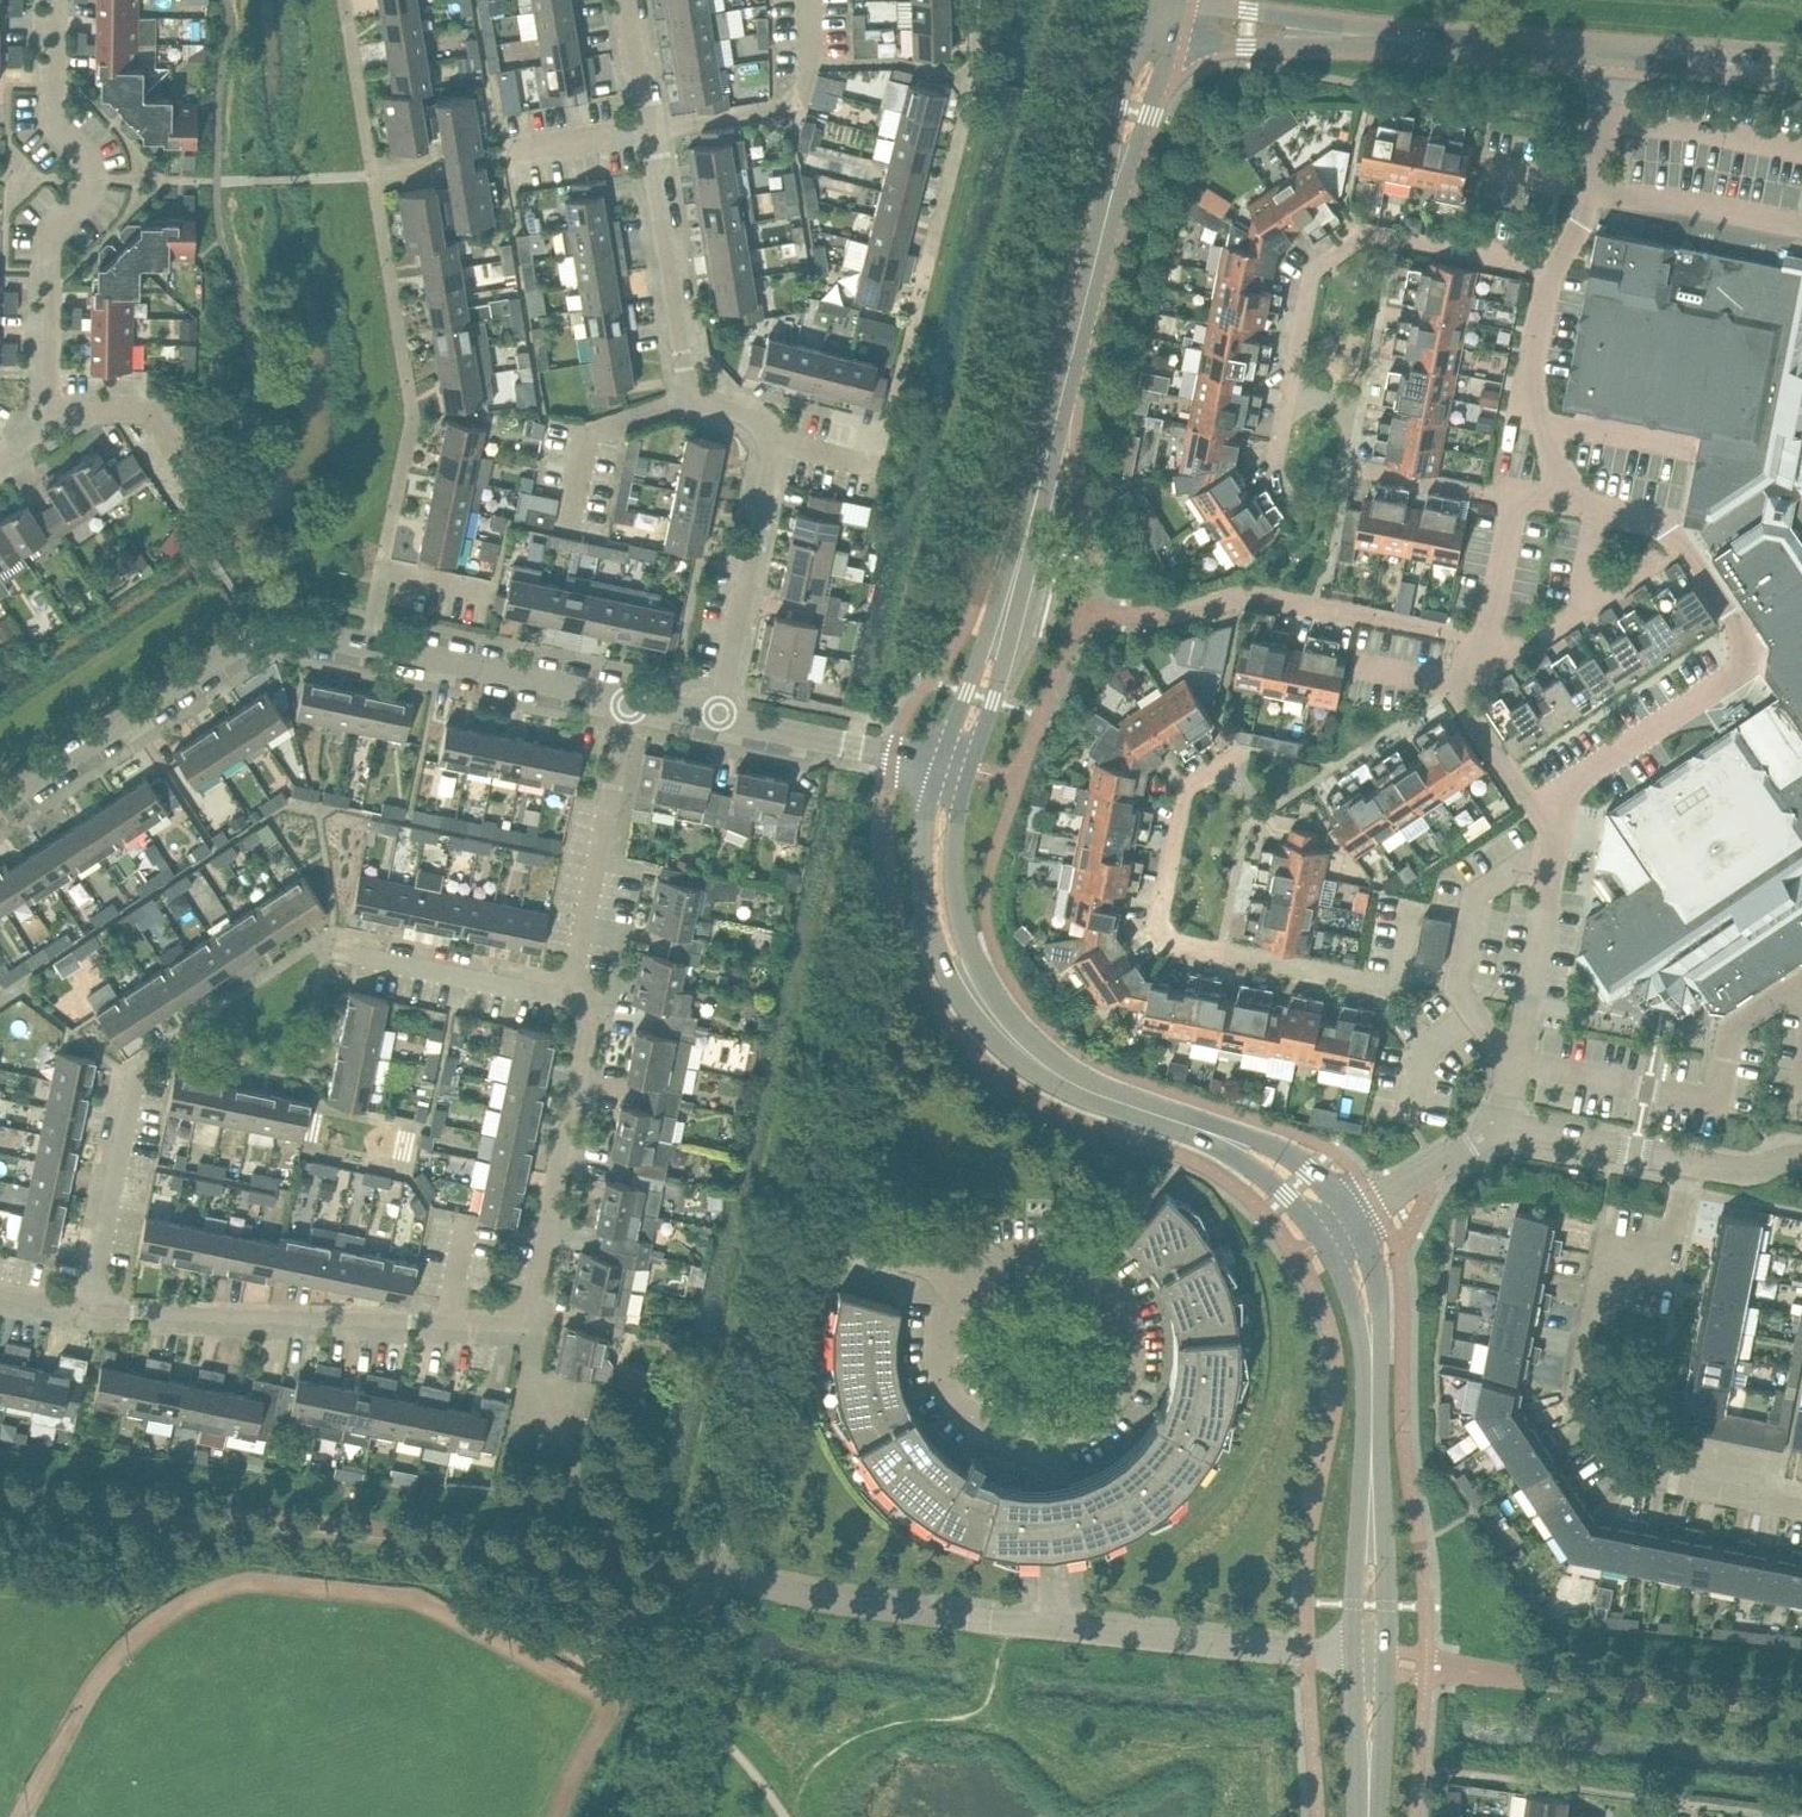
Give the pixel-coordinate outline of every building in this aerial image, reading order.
[(138,0),(97,0),(97,16),(138,17),(138,0)] [(381,13),(417,7),(416,0),(378,0),(381,13)] [(470,0),(462,0),(460,0),(462,15),(473,14),(470,0)] [(489,2),(488,0),(478,0),(481,18),(491,16),(489,2)] [(489,2),(491,16),(502,15),(500,0),(488,0),(489,2)] [(575,0),(532,0),(534,10),(575,3),(575,0)] [(706,0),(664,0),(667,19),(708,12),(706,0)] [(948,0),(911,0),(912,27),(949,26),(948,0)] [(22,14),(22,3),(9,3),(9,14),(22,14)] [(579,30),(575,3),(534,10),(538,36),(579,30)] [(422,34),(417,7),(381,13),(385,40),(422,34)] [(725,10),(708,12),(667,19),(671,46),(713,39),(712,36),(729,33),(725,10)] [(853,13),(853,29),(864,28),(864,13),(853,13)] [(137,43),(138,17),(97,16),(96,42),(137,43)] [(494,31),(491,16),(481,18),(483,33),(494,31)] [(756,16),(757,32),(768,32),(767,16),(756,16)] [(950,54),(949,26),(912,27),(913,55),(926,54),(950,54)] [(865,39),(864,28),(853,29),(854,56),(879,55),(878,38),(865,39)] [(73,30),(73,41),(86,41),(87,30),(73,30)] [(584,56),(579,30),(538,36),(542,63),(584,56)] [(768,46),(768,32),(757,32),(757,47),(768,46)] [(426,61),(422,34),(385,40),(389,67),(426,61)] [(466,39),(469,54),(479,52),(477,37),(466,39)] [(717,66),(713,39),(671,46),(676,73),(717,66)] [(86,52),(86,41),(73,41),(73,52),(86,52)] [(137,67),(137,43),(96,42),(96,69),(101,69),(101,68),(137,68),(137,67)] [(8,43),(8,54),(22,55),(22,44),(8,43)] [(186,56),(186,60),(205,61),(206,44),(186,56)] [(481,67),(479,52),(469,54),(471,69),(481,67)] [(21,66),(22,55),(8,54),(8,65),(21,66)] [(496,71),(500,70),(497,55),(487,57),(489,72),(496,71)] [(591,98),(584,56),(542,63),(547,91),(558,89),(560,103),(591,98)] [(431,89),(426,61),(389,67),(394,92),(394,94),(419,90),(419,91),(431,89)] [(721,93),(717,66),(676,73),(681,101),(696,98),(698,112),(721,108),(729,107),(726,92),(721,93)] [(143,67),(137,67),(137,68),(101,68),(101,69),(101,94),(102,94),(102,108),(109,115),(114,115),(121,109),(128,117),(121,123),(121,128),(129,136),(142,136),(143,137),(168,137),(169,137),(170,102),(171,102),(171,97),(143,96),(142,95),(143,67)] [(500,70),(496,71),(503,112),(521,109),(515,68),(500,70)] [(828,76),(817,73),(813,88),(823,91),(828,76)] [(944,91),(921,85),(892,78),(885,107),(901,110),(937,119),(944,91)] [(819,105),(823,91),(813,88),(809,102),(819,105)] [(428,144),(424,121),(419,91),(419,90),(394,94),(394,92),(382,94),(391,150),(428,144)] [(436,100),(443,142),(445,156),(482,150),(473,94),(436,100)] [(196,144),(196,120),(196,103),(171,102),(170,102),(169,137),(168,137),(168,143),(196,144)] [(930,146),(937,119),(901,110),(894,137),(930,146)] [(1387,178),(1400,112),(1389,110),(1387,122),(1380,121),(1379,130),(1370,128),(1361,173),(1387,178)] [(1413,183),(1421,138),(1412,136),(1414,127),(1408,126),(1410,114),(1400,112),(1387,178),(1385,190),(1410,195),(1413,183)] [(1267,116),(1257,123),(1258,125),(1270,142),(1280,135),(1269,118),(1267,116)] [(822,127),(814,125),(815,122),(804,119),(800,134),(811,137),(810,142),(818,144),(822,127)] [(1436,198),(1451,122),(1440,120),(1437,132),(1431,131),(1429,139),(1421,138),(1413,183),(1437,188),(1435,198),(1436,198)] [(1461,203),(1472,148),(1463,146),(1465,137),(1459,136),(1461,124),(1451,122),(1436,198),(1461,203)] [(1257,123),(1235,138),(1236,139),(1248,157),(1270,142),(1258,125),(1257,123)] [(744,139),(734,140),(731,126),(701,131),(704,144),(688,147),(693,176),(734,169),(734,168),(748,165),(744,139)] [(807,151),(810,142),(811,137),(800,134),(797,148),(807,151)] [(923,172),(930,146),(894,137),(888,163),(923,172)] [(1333,147),(1292,175),(1330,231),(1339,225),(1332,215),(1337,211),(1332,203),(1340,198),(1338,196),(1343,192),(1351,151),(1333,147)] [(195,167),(195,154),(184,153),(184,166),(195,167)] [(917,198),(923,172),(888,163),(881,189),(917,198)] [(493,220),(484,164),(447,170),(457,226),(493,220)] [(738,196),(734,169),(693,176),(697,202),(738,196)] [(783,173),(785,188),(796,186),(793,171),(783,173)] [(800,171),(803,188),(806,203),(816,201),(812,174),(800,171)] [(1330,231),(1292,175),(1270,189),(1296,228),(1304,223),(1308,230),(1314,226),(1321,237),(1330,231)] [(610,219),(604,177),(573,183),(575,197),(565,198),(569,226),(610,219)] [(444,241),(444,240),(439,210),(435,186),(398,192),(407,249),(419,247),(419,245),(444,241)] [(798,201),(796,186),(785,188),(788,203),(798,201)] [(910,225),(917,198),(881,189),(874,216),(910,225)] [(1289,232),(1296,228),(1270,189),(1248,204),(1263,226),(1254,233),(1271,246),(1275,243),(1279,250),(1294,240),(1289,232)] [(183,208),(194,208),(195,194),(184,194),(183,208)] [(743,222),(738,196),(697,202),(701,229),(743,222)] [(819,216),(816,201),(806,203),(808,218),(819,216)] [(1233,222),(1230,220),(1220,214),(1203,203),(1199,201),(1191,215),(1216,229),(1231,231),(1228,245),(1224,244),(1219,271),(1264,280),(1266,271),(1275,273),(1278,255),(1269,253),(1271,246),(1254,233),(1233,222)] [(903,251),(910,225),(874,216),(868,242),(903,251)] [(1407,216),(1404,229),(1421,232),(1422,223),(1418,218),(1407,216)] [(194,241),(194,217),(166,217),(166,223),(167,223),(167,258),(168,258),(193,259),(194,241)] [(610,220),(610,219),(569,226),(574,254),(615,247),(613,236),(620,235),(618,218),(610,220)] [(167,223),(166,223),(141,222),(141,223),(127,223),(119,230),(119,235),(126,242),(118,249),(112,243),(107,243),(99,250),(99,264),(98,264),(97,289),(97,290),(133,291),(133,293),(139,293),(139,265),(140,264),(168,264),(168,258),(167,258),(167,223)] [(747,249),(743,222),(701,229),(706,256),(747,249)] [(792,227),(794,241),(804,240),(802,225),(792,227)] [(1590,273),(1564,407),(1702,434),(1686,511),(1708,515),(1710,515),(1743,492),(1747,493),(1773,475),(1773,472),(1774,472),(1801,338),(1801,270),(1788,267),(1788,266),(1599,229),(1590,273)] [(516,235),(519,250),(521,262),(531,260),(527,234),(516,235)] [(455,238),(444,240),(444,241),(419,245),(419,247),(423,272),(460,266),(455,238)] [(807,255),(804,240),(794,241),(796,256),(807,255)] [(897,278),(903,251),(868,242),(861,268),(897,278)] [(500,245),(502,259),(513,258),(510,243),(500,245)] [(813,247),(815,261),(826,260),(823,245),(813,247)] [(617,257),(615,247),(574,254),(578,280),(619,274),(619,273),(626,272),(624,256),(617,257)] [(751,276),(747,249),(706,256),(710,283),(751,276)] [(515,273),(513,258),(502,259),(505,274),(515,273)] [(535,287),(533,272),(531,260),(521,262),(525,289),(535,287)] [(828,275),(826,260),(815,261),(818,276),(828,275)] [(1473,297),(1478,270),(1433,261),(1431,271),(1423,269),(1421,275),(1409,273),(1407,284),(1473,297)] [(464,293),(460,266),(423,272),(428,299),(464,293)] [(890,305),(897,278),(861,268),(854,296),(867,299),(890,305)] [(1263,288),(1264,280),(1219,271),(1214,296),(1280,309),(1283,298),(1270,296),(1271,290),(1263,288)] [(624,300),(619,274),(578,280),(583,307),(624,300)] [(756,303),(751,276),(710,283),(715,311),(730,308),(732,322),(763,317),(760,302),(756,303)] [(1468,322),(1473,297),(1407,284),(1404,300),(1425,304),(1423,313),(1468,322)] [(542,286),(535,287),(525,289),(529,315),(547,312),(542,286)] [(4,289),(4,300),(17,300),(17,289),(4,289)] [(132,317),(133,293),(133,291),(97,290),(97,289),(92,289),(91,316),(132,317)] [(467,306),(464,293),(428,299),(432,326),(469,320),(484,317),(492,316),(489,302),(467,306)] [(519,296),(509,298),(489,301),(489,302),(492,316),(511,313),(521,311),(519,296)] [(1279,320),(1280,309),(1214,296),(1209,322),(1254,331),(1256,322),(1265,323),(1266,317),(1279,320)] [(831,312),(834,302),(819,298),(817,309),(831,312)] [(17,311),(17,301),(17,300),(4,300),(4,311),(17,311)] [(625,311),(624,300),(583,307),(569,309),(572,322),(585,321),(587,334),(628,327),(636,326),(636,324),(635,324),(633,309),(625,311)] [(849,306),(834,302),(831,312),(846,316),(849,306)] [(68,305),(68,316),(81,316),(82,305),(68,305)] [(524,326),(521,311),(511,313),(513,328),(524,326)] [(1159,311),(1157,318),(1166,320),(1168,313),(1159,311)] [(1463,347),(1468,322),(1423,313),(1421,321),(1413,320),(1411,326),(1399,323),(1397,335),(1463,347)] [(859,314),(855,329),(876,334),(879,319),(859,314)] [(81,327),(81,316),(68,316),(68,327),(81,327)] [(132,343),(132,317),(91,316),(91,342),(132,343)] [(488,344),(484,317),(469,320),(432,326),(436,353),(473,347),(488,344)] [(1253,339),(1254,331),(1209,322),(1204,347),(1270,360),(1273,349),(1260,347),(1261,340),(1253,339)] [(531,328),(534,343),(544,341),(542,326),(531,328)] [(633,354),(628,327),(587,334),(591,361),(633,354)] [(1458,373),(1463,347),(1397,335),(1395,344),(1407,347),(1406,353),(1415,355),(1413,364),(1458,373)] [(785,384),(796,344),(791,342),(768,336),(765,347),(752,343),(744,373),(785,384)] [(3,341),(3,352),(16,352),(16,341),(3,341)] [(547,356),(544,341),(534,343),(536,357),(547,356)] [(132,369),(132,345),(132,343),(91,342),(90,369),(132,369)] [(182,355),(195,355),(196,344),(182,344),(182,355)] [(812,390),(822,350),(796,344),(785,384),(812,390)] [(478,374),(473,347),(436,353),(441,380),(478,374)] [(1268,370),(1270,360),(1204,347),(1199,372),(1244,381),(1246,372),(1255,374),(1256,368),(1268,370)] [(517,352),(520,367),(530,365),(528,350),(517,352)] [(838,397),(848,357),(822,350),(812,390),(838,397)] [(16,363),(16,352),(3,352),(2,363),(16,363)] [(637,382),(633,354),(591,361),(596,387),(591,388),(594,403),(624,398),(622,384),(637,382)] [(876,364),(853,358),(848,357),(838,397),(879,407),(887,378),(873,374),(876,364)] [(1453,398),(1458,373),(1413,364),(1411,372),(1402,370),(1401,376),(1389,374),(1387,385),(1453,398)] [(533,380),(530,365),(520,367),(522,382),(533,380)] [(489,372),(478,374),(441,380),(445,407),(494,400),(489,372)] [(1243,389),(1244,381),(1199,372),(1194,398),(1261,411),(1263,400),(1250,397),(1251,391),(1243,389)] [(1448,424),(1453,398),(1387,385),(1385,395),(1397,397),(1396,404),(1405,406),(1403,415),(1448,424)] [(1138,386),(1136,396),(1160,401),(1162,391),(1138,386)] [(1487,387),(1484,403),(1498,405),(1501,390),(1487,387)] [(1194,398),(1189,423),(1234,432),(1236,423),(1258,427),(1261,411),(1194,398)] [(1448,424),(1403,415),(1402,423),(1393,421),(1392,427),(1379,425),(1377,436),(1443,449),(1448,424)] [(1481,415),(1479,427),(1492,430),(1495,418),(1481,415)] [(483,426),(470,423),(447,418),(441,446),(478,454),(483,426)] [(545,422),(539,421),(534,420),(531,435),(542,437),(545,422)] [(1233,440),(1234,432),(1189,423),(1184,449),(1210,454),(1208,468),(1228,464),(1229,457),(1238,459),(1241,442),(1233,440)] [(687,435),(682,458),(681,463),(717,471),(723,442),(687,435)] [(1443,449),(1377,436),(1375,446),(1387,448),(1386,454),(1395,456),(1393,465),(1438,474),(1443,449)] [(629,437),(626,452),(637,454),(640,439),(629,437)] [(493,457),(478,454),(441,446),(436,473),(472,480),(484,483),(487,484),(493,457)] [(97,451),(71,468),(92,500),(101,513),(127,497),(125,493),(136,485),(135,484),(148,476),(133,452),(109,468),(97,451)] [(633,468),(637,454),(626,452),(621,478),(631,481),(633,468)] [(1122,456),(1119,472),(1133,475),(1136,459),(1122,456)] [(638,457),(634,472),(646,475),(649,459),(638,457)] [(712,497),(717,471),(681,463),(675,490),(712,497)] [(1206,518),(1245,492),(1239,485),(1247,480),(1237,465),(1231,469),(1228,465),(1228,464),(1208,468),(1207,469),(1176,474),(1178,492),(1190,490),(1193,494),(1191,495),(1206,518)] [(92,500),(71,468),(45,485),(57,503),(45,510),(61,533),(73,525),(74,527),(84,520),(77,510),(92,500)] [(484,483),(472,480),(436,473),(430,500),(466,507),(478,510),(484,483)] [(523,476),(520,490),(530,492),(533,478),(523,476)] [(629,492),(631,481),(621,478),(615,505),(626,507),(629,492)] [(1382,550),(1395,484),(1384,482),(1381,494),(1375,493),(1374,502),(1364,500),(1362,509),(1348,506),(1338,558),(1354,561),(1357,545),(1382,550)] [(1407,555),(1416,510),(1407,509),(1409,500),(1403,499),(1405,486),(1395,484),(1382,550),(1407,555)] [(556,512),(559,497),(530,492),(520,490),(517,504),(527,506),(556,512)] [(706,524),(712,497),(675,490),(670,516),(706,524)] [(1416,510),(1407,555),(1432,560),(1445,494),(1428,491),(1424,512),(1416,510)] [(1220,539),(1277,502),(1270,492),(1260,500),(1256,494),(1249,499),(1245,492),(1206,518),(1220,539)] [(793,526),(791,538),(832,547),(832,543),(837,519),(841,500),(810,493),(806,513),(796,511),(796,516),(791,515),(789,525),(793,526)] [(1458,519),(1462,497),(1445,494),(1432,560),(1458,565),(1467,520),(1458,519)] [(461,534),(466,507),(430,500),(425,526),(461,534)] [(841,500),(837,519),(866,525),(870,506),(841,500)] [(1282,510),(1277,502),(1220,539),(1212,545),(1227,567),(1237,560),(1243,569),(1251,563),(1245,555),(1273,536),(1268,528),(1275,523),(1272,517),(1282,510)] [(45,510),(35,517),(26,503),(0,520),(0,522),(21,553),(36,543),(40,549),(50,543),(49,541),(61,533),(45,510)] [(553,526),(556,512),(527,506),(517,504),(515,518),(553,526)] [(636,511),(625,509),(626,507),(615,505),(612,519),(633,524),(636,511)] [(1705,527),(1708,515),(1686,511),(1684,523),(1705,527)] [(502,530),(506,516),(506,515),(496,513),(492,527),(502,530)] [(701,551),(706,524),(670,516),(664,544),(677,547),(701,551)] [(0,522),(0,575),(0,576),(9,569),(6,563),(21,553),(0,522)] [(1163,524),(1147,535),(1157,551),(1173,540),(1163,524)] [(460,538),(461,534),(425,526),(417,564),(434,567),(436,557),(455,561),(460,538)] [(573,549),(575,539),(548,533),(546,544),(573,549)] [(848,550),(832,547),(791,538),(786,563),(827,572),(843,575),(845,563),(848,550)] [(1793,562),(1791,564),(1779,545),(1744,538),(1713,559),(1771,644),(1765,673),(1801,728),(1801,575),(1793,562)] [(599,555),(601,544),(575,539),(573,549),(599,555)] [(626,560),(627,556),(628,550),(601,544),(599,555),(626,560)] [(628,550),(627,556),(655,562),(657,551),(629,545),(628,550)] [(139,550),(130,556),(139,568),(148,562),(139,550)] [(1678,561),(1665,569),(1671,578),(1684,569),(1678,561)] [(821,598),(827,572),(786,563),(780,590),(804,594),(819,598),(821,598)] [(864,567),(845,563),(843,575),(862,579),(864,567)] [(531,617),(541,570),(513,564),(506,594),(497,592),(493,609),(531,617)] [(102,567),(93,573),(104,590),(113,584),(102,567)] [(557,622),(565,586),(539,581),(541,570),(531,617),(557,622)] [(9,590),(4,581),(0,576),(0,575),(0,596),(9,590)] [(584,628),(594,581),(568,575),(565,586),(557,622),(584,628)] [(611,633),(620,586),(594,581),(584,628),(611,633)] [(1651,592),(1645,583),(1632,592),(1638,601),(1651,592)] [(1718,620),(1695,585),(1677,597),(1682,605),(1673,611),(1679,620),(1673,624),(1685,642),(1718,620)] [(637,639),(647,592),(620,586),(611,633),(637,639)] [(660,595),(647,592),(637,639),(675,646),(678,630),(669,628),(673,609),(658,606),(660,595)] [(828,600),(825,612),(837,615),(841,596),(829,594),(828,600)] [(819,598),(816,610),(825,612),(828,600),(821,598),(819,598)] [(1618,614),(1612,605),(1599,614),(1605,623),(1618,614)] [(1447,621),(1449,612),(1424,606),(1422,616),(1447,621)] [(1645,642),(1639,646),(1652,665),(1685,642),(1673,624),(1662,607),(1643,619),(1648,627),(1639,633),(1645,642)] [(846,617),(837,615),(825,612),(821,631),(842,635),(846,617)] [(816,624),(798,620),(775,615),(773,623),(766,622),(762,640),(810,650),(816,624)] [(0,624),(0,640),(1,641),(14,633),(6,620),(0,624)] [(1224,670),(1233,623),(1208,630),(1200,665),(1224,670)] [(1261,692),(1274,626),(1263,624),(1261,636),(1255,635),(1253,644),(1244,642),(1235,687),(1261,692)] [(1286,697),(1295,652),(1287,650),(1288,642),(1282,640),(1285,628),(1274,626),(1261,692),(1286,697)] [(1585,636),(1579,627),(1566,636),(1572,645),(1585,636)] [(1612,665),(1606,669),(1618,687),(1652,665),(1639,646),(1628,630),(1610,642),(1615,649),(1606,655),(1612,665)] [(1312,702),(1325,636),(1308,633),(1304,654),(1295,652),(1286,697),(1312,702)] [(1335,638),(1325,636),(1312,702),(1337,708),(1346,662),(1337,660),(1339,652),(1333,650),(1335,638)] [(804,681),(810,650),(762,640),(759,658),(766,660),(760,689),(808,699),(811,683),(804,681)] [(1551,658),(1545,649),(1532,658),(1538,667),(1551,658)] [(1579,687),(1573,691),(1585,709),(1618,687),(1606,669),(1595,652),(1577,664),(1582,671),(1573,678),(1579,687)] [(1128,665),(1118,671),(1127,684),(1137,678),(1128,665)] [(1518,680),(1512,672),(1499,680),(1505,689),(1518,680)] [(1546,709),(1540,713),(1552,731),(1585,709),(1573,691),(1562,674),(1544,686),(1549,694),(1540,700),(1546,709)] [(1186,677),(1164,692),(1201,748),(1215,738),(1208,728),(1216,723),(1186,677)] [(324,723),(332,685),(304,680),(296,717),(324,723)] [(350,729),(358,691),(332,685),(324,723),(350,729)] [(266,691),(242,706),(263,738),(287,723),(280,710),(266,691)] [(377,734),(385,697),(358,691),(350,729),(377,734)] [(1201,748),(1164,692),(1142,706),(1168,745),(1175,740),(1180,747),(1185,743),(1192,754),(1201,748)] [(1512,731),(1505,736),(1517,754),(1552,731),(1540,713),(1528,696),(1511,708),(1516,716),(1506,722),(1512,731)] [(413,702),(385,697),(377,734),(405,740),(408,726),(413,702)] [(263,738),(242,706),(220,721),(241,753),(263,738)] [(1161,749),(1168,745),(1142,706),(1120,721),(1122,724),(1120,726),(1111,720),(1100,736),(1142,764),(1142,763),(1147,760),(1151,767),(1166,757),(1161,749)] [(1487,770),(1461,732),(1454,737),(1442,719),(1428,728),(1465,784),(1487,770)] [(241,753),(220,721),(197,736),(218,768),(241,753)] [(1780,786),(1738,723),(1609,809),(1652,872),(1587,916),(1582,945),(1585,950),(1579,953),(1608,997),(1645,972),(1648,970),(1653,966),(1657,967),(1673,955),(1674,952),(1801,866),(1801,772),(1780,786)] [(466,767),(474,729),(446,724),(441,747),(438,762),(466,767)] [(1251,743),(1253,731),(1231,727),(1240,741),(1251,743)] [(1465,784),(1428,728),(1419,735),(1426,745),(1420,748),(1425,756),(1418,760),(1444,799),(1465,784)] [(493,773),(500,735),(474,729),(466,767),(493,773)] [(1276,748),(1278,736),(1253,731),(1251,743),(1276,748)] [(519,778),(527,740),(500,735),(493,773),(519,778)] [(218,768),(197,736),(173,752),(186,772),(194,784),(218,768)] [(1141,770),(1142,764),(1100,736),(1090,752),(1100,759),(1099,762),(1095,761),(1090,788),(1135,796),(1137,788),(1146,789),(1149,772),(1141,770)] [(1304,741),(1278,736),(1276,748),(1301,753),(1304,741)] [(546,783),(553,746),(527,740),(519,778),(546,783)] [(581,752),(553,746),(546,783),(574,789),(581,752)] [(1444,799),(1418,760),(1411,765),(1406,758),(1401,761),(1394,751),(1385,757),(1422,813),(1444,799)] [(676,813),(687,759),(662,754),(659,768),(642,764),(631,817),(649,821),(652,808),(676,813)] [(1422,813),(1385,757),(1370,767),(1382,785),(1375,790),(1400,828),(1422,813)] [(687,759),(676,813),(676,815),(713,823),(719,792),(707,789),(712,764),(687,759)] [(753,817),(762,774),(737,769),(732,794),(719,792),(713,823),(726,825),(749,835),(753,817)] [(787,779),(762,774),(753,817),(776,821),(773,838),(794,842),(804,793),(785,789),(787,779)] [(147,778),(123,794),(144,826),(180,802),(163,776),(151,784),(147,778)] [(1400,828),(1375,790),(1368,794),(1356,776),(1342,786),(1384,850),(1389,847),(1383,839),(1400,828)] [(305,797),(307,786),(294,784),(292,794),(305,797)] [(320,789),(307,786),(305,797),(318,799),(320,789)] [(1135,796),(1090,788),(1081,786),(1076,812),(1085,814),(1152,826),(1154,815),(1142,813),(1143,807),(1134,805),(1135,796)] [(1384,850),(1342,786),(1333,792),(1340,802),(1334,806),(1339,813),(1332,819),(1357,857),(1375,845),(1380,852),(1384,850)] [(282,790),(271,798),(277,807),(288,799),(282,790)] [(335,803),(337,793),(324,790),(322,800),(335,803)] [(363,798),(337,793),(335,803),(361,808),(363,798)] [(144,826),(123,794),(100,808),(121,840),(144,826)] [(277,807),(271,798),(259,805),(265,814),(277,807)] [(404,817),(406,807),(392,804),(390,814),(404,817)] [(121,840),(100,808),(77,823),(98,855),(121,840)] [(457,812),(456,817),(453,827),(481,833),(483,823),(484,818),(457,812)] [(453,827),(456,817),(442,814),(440,825),(453,827)] [(1150,836),(1152,826),(1085,814),(1080,839),(1126,847),(1128,839),(1136,840),(1137,834),(1150,836)] [(397,834),(399,824),(385,821),(383,832),(397,834)] [(98,855),(77,823),(55,838),(75,870),(98,855)] [(507,839),(509,828),(495,826),(483,823),(481,833),(507,839)] [(423,840),(425,829),(412,827),(410,837),(423,840)] [(1330,851),(1317,848),(1320,833),(1292,827),(1289,842),(1285,842),(1283,851),(1275,849),(1273,855),(1261,853),(1259,864),(1325,877),(1330,851)] [(533,844),(535,834),(509,828),(507,839),(533,844)] [(217,845),(229,838),(223,829),(212,837),(217,845)] [(439,832),(425,829),(423,840),(436,842),(439,832)] [(255,830),(244,837),(250,846),(261,839),(255,830)] [(550,836),(548,847),(561,850),(563,839),(550,836)] [(476,850),(478,840),(465,837),(463,848),(476,850)] [(75,870),(55,838),(32,853),(53,885),(75,870)] [(1124,857),(1126,847),(1080,839),(1075,863),(1142,876),(1144,866),(1132,864),(1133,858),(1124,857)] [(492,843),(478,840),(476,850),(490,853),(492,843)] [(200,857),(211,849),(206,841),(194,848),(200,857)] [(1041,845),(1025,842),(1023,854),(1039,857),(1041,845)] [(232,845),(221,852),(227,861),(238,854),(232,845)] [(530,861),(532,851),(518,848),(516,859),(530,861)] [(543,864),(545,854),(532,851),(530,861),(543,864)] [(227,861),(221,852),(210,860),(215,868),(227,861)] [(53,885),(32,853),(10,868),(9,867),(9,868),(26,894),(25,894),(29,901),(53,885)] [(158,872),(147,879),(152,888),(164,881),(176,873),(165,857),(156,863),(161,870),(158,872)] [(677,860),(675,868),(687,871),(689,863),(677,860)] [(1140,887),(1142,876),(1075,863),(1064,861),(1059,887),(1070,889),(1116,898),(1117,889),(1126,891),(1127,885),(1140,887)] [(9,867),(6,862),(0,866),(0,905),(3,909),(25,894),(26,894),(9,868),(9,867)] [(1325,877),(1259,864),(1257,874),(1269,877),(1268,883),(1277,884),(1275,893),(1320,902),(1325,877)] [(740,882),(716,877),(687,871),(675,868),(672,867),(671,868),(681,870),(679,882),(658,878),(653,903),(695,911),(709,914),(712,898),(736,899),(740,882)] [(379,917),(387,880),(359,874),(356,888),(352,911),(379,917)] [(187,875),(176,882),(181,891),(193,883),(187,875)] [(324,907),(311,887),(303,875),(279,891),(300,923),(324,907)] [(152,888),(147,879),(135,887),(141,896),(152,888)] [(406,922),(414,885),(387,880),(379,917),(406,922)] [(181,891),(176,882),(164,890),(170,898),(181,891)] [(433,928),(440,890),(414,885),(406,922),(433,928)] [(741,885),(739,895),(754,899),(756,888),(741,885)] [(1114,906),(1116,898),(1070,889),(1065,915),(1092,920),(1089,934),(1109,931),(1110,924),(1119,926),(1123,908),(1114,906)] [(459,933),(467,896),(440,890),(433,928),(459,933)] [(300,923),(279,891),(256,906),(277,938),(300,923)] [(1320,902),(1275,893),(1273,901),(1264,900),(1263,906),(1251,903),(1249,914),(1315,928),(1320,902)] [(486,939),(494,901),(467,896),(459,933),(486,939)] [(1774,916),(1773,914),(1688,971),(1687,975),(1704,1000),(1705,999),(1717,1017),(1801,960),(1801,896),(1774,916)] [(512,944),(520,907),(494,901),(486,939),(512,944)] [(113,902),(101,909),(107,918),(118,910),(113,902)] [(689,936),(694,912),(709,915),(709,914),(695,911),(653,903),(648,927),(673,933),(670,945),(701,951),(703,939),(689,936)] [(141,905),(129,912),(135,921),(147,914),(141,905)] [(255,952),(277,938),(256,906),(234,920),(255,952)] [(541,950),(548,913),(520,907),(512,944),(541,950)] [(107,918),(101,909),(90,917),(96,925),(107,918)] [(135,921),(129,912),(118,920),(124,928),(135,921)] [(1249,914),(1247,925),(1259,927),(1258,933),(1267,935),(1265,944),(1310,954),(1315,928),(1249,914)] [(1453,919),(1425,914),(1416,960),(1443,966),(1453,919)] [(231,968),(255,952),(234,920),(210,936),(231,968)] [(107,927),(84,942),(90,951),(101,943),(102,944),(113,937),(107,927)] [(1112,935),(1109,931),(1089,934),(1088,936),(1046,941),(1046,947),(1061,970),(1073,962),(1087,984),(1126,959),(1120,951),(1128,946),(1118,931),(1112,935)] [(67,932),(55,939),(61,948),(73,941),(67,932)] [(209,983),(231,968),(210,936),(187,951),(209,983)] [(50,955),(61,948),(55,939),(44,947),(50,955)] [(90,951),(84,942),(73,949),(78,958),(90,951)] [(759,949),(757,955),(770,958),(773,946),(766,944),(759,949)] [(679,986),(684,961),(698,964),(701,951),(670,945),(668,958),(642,952),(637,977),(679,986)] [(186,998),(209,983),(187,951),(165,966),(186,998)] [(27,970),(38,963),(32,954),(21,962),(27,970)] [(1130,966),(1126,959),(1087,984),(1102,1006),(1125,991),(1131,1001),(1133,1001),(1145,984),(1142,980),(1148,975),(1138,961),(1130,966)] [(163,1013),(186,998),(165,966),(142,981),(163,1013)] [(0,976),(0,979),(1,980),(4,985),(16,978),(10,969),(0,976)] [(1194,1041),(1207,974),(1197,972),(1194,985),(1188,983),(1186,992),(1178,991),(1169,1036),(1194,1041)] [(1219,1046),(1228,1001),(1220,999),(1222,990),(1215,989),(1218,976),(1207,974),(1194,1041),(1219,1046)] [(693,989),(679,986),(637,977),(632,1002),(667,1009),(664,1022),(695,1028),(697,1016),(688,1014),(693,989)] [(1169,1036),(1178,991),(1169,989),(1171,980),(1154,977),(1152,985),(1145,984),(1133,1001),(1148,1004),(1143,1031),(1169,1036)] [(140,1028),(163,1013),(142,981),(119,995),(140,1028)] [(1245,1051),(1258,985),(1247,983),(1245,995),(1239,994),(1237,1002),(1228,1001),(1219,1046),(1245,1051)] [(1270,1056),(1281,1002),(1266,999),(1269,987),(1258,985),(1245,1051),(1270,1056)] [(381,1027),(387,999),(350,991),(344,1019),(381,1027)] [(1296,1061),(1309,995),(1298,993),(1296,1005),(1281,1002),(1270,1056),(1296,1061)] [(117,1043),(140,1028),(119,995),(96,1011),(117,1043)] [(1321,1066),(1330,1021),(1321,1019),(1323,1010),(1317,1009),(1319,997),(1309,995),(1296,1061),(1321,1066)] [(1346,1071),(1359,1005),(1348,1003),(1346,1015),(1340,1014),(1338,1023),(1330,1021),(1321,1066),(1346,1071)] [(1375,1008),(1359,1005),(1346,1071),(1372,1076),(1381,1031),(1372,1029),(1374,1021),(1375,1021),(1377,1011),(1375,1011),(1375,1008)] [(376,1053),(381,1027),(344,1019),(338,1046),(376,1053)] [(687,1066),(692,1041),(695,1028),(664,1022),(661,1034),(636,1029),(631,1054),(687,1066)] [(442,1039),(444,1029),(430,1026),(428,1037),(442,1039)] [(549,1061),(555,1034),(518,1026),(512,1053),(549,1061)] [(465,1033),(451,1031),(449,1041),(462,1044),(465,1033)] [(370,1080),(376,1053),(338,1046),(333,1072),(370,1080)] [(429,1050),(426,1064),(436,1066),(439,1053),(429,1050)] [(95,1059),(72,1054),(58,1051),(52,1079),(90,1087),(95,1059)] [(544,1088),(549,1061),(512,1053),(506,1080),(544,1088)] [(446,1054),(443,1067),(454,1069),(456,1056),(446,1054)] [(687,1066),(631,1054),(626,1079),(651,1084),(648,1096),(679,1103),(687,1066)] [(1159,1061),(1156,1070),(1165,1073),(1168,1064),(1159,1061)] [(434,1079),(436,1066),(426,1064),(423,1077),(434,1079)] [(451,1083),(454,1069),(443,1067),(441,1081),(438,1094),(458,1098),(460,1085),(451,1083)] [(1168,1067),(1166,1073),(1185,1080),(1187,1070),(1168,1067)] [(364,1108),(370,1080),(333,1072),(327,1100),(364,1108)] [(195,1117),(202,1079),(174,1074),(167,1111),(195,1117)] [(84,1114),(90,1087),(52,1079),(47,1106),(84,1114)] [(221,1122),(229,1085),(202,1079),(195,1117),(221,1122)] [(538,1115),(544,1088),(506,1080),(501,1107),(538,1115)] [(248,1128),(255,1090),(229,1085),(221,1122),(248,1128)] [(274,1133),(282,1096),(255,1090),(248,1128),(274,1133)] [(1238,1090),(1235,1098),(1259,1106),(1262,1098),(1238,1090)] [(305,1125),(310,1102),(282,1096),(274,1133),(302,1139),(305,1125)] [(672,1140),(679,1103),(648,1096),(645,1109),(620,1103),(615,1128),(672,1140)] [(736,1101),(734,1112),(741,1114),(744,1103),(736,1101)] [(1313,1104),(1310,1122),(1323,1125),(1327,1107),(1313,1104)] [(418,1105),(415,1118),(425,1120),(428,1107),(418,1105)] [(79,1140),(84,1114),(47,1106),(41,1132),(79,1140)] [(435,1107),(432,1120),(443,1122),(445,1109),(435,1107)] [(533,1142),(538,1115),(501,1107),(495,1134),(533,1142)] [(1337,1117),(1335,1127),(1335,1128),(1344,1129),(1346,1119),(1337,1117)] [(440,1136),(443,1122),(432,1120),(429,1135),(422,1134),(420,1146),(433,1148),(436,1135),(440,1136)] [(672,1140),(615,1128),(610,1153),(639,1159),(636,1172),(664,1177),(666,1166),(662,1165),(663,1160),(667,1156),(669,1153),(672,1148),(674,1141),(672,1140)] [(73,1167),(79,1140),(41,1132),(35,1159),(73,1167)] [(527,1168),(533,1142),(495,1134),(490,1160),(527,1168)] [(184,1168),(187,1154),(177,1152),(174,1166),(184,1168)] [(68,1193),(73,1167),(35,1159),(30,1185),(68,1193)] [(211,1173),(213,1163),(200,1160),(197,1171),(211,1173)] [(322,1173),(324,1163),(311,1160),(309,1171),(322,1173)] [(522,1195),(527,1168),(490,1160),(484,1187),(522,1195)] [(226,1166),(213,1163),(211,1173),(224,1176),(226,1166)] [(338,1166),(324,1163),(322,1173),(336,1176),(338,1166)] [(422,1170),(414,1176),(421,1187),(430,1181),(422,1170)] [(264,1184),(266,1174),(253,1171),(251,1182),(264,1184)] [(375,1184),(378,1174),(364,1171),(362,1181),(375,1184)] [(656,1215),(664,1177),(636,1172),(633,1184),(605,1178),(599,1203),(656,1215)] [(180,1189),(183,1175),(172,1173),(170,1186),(180,1189)] [(279,1177),(266,1174),(264,1184),(277,1187),(279,1177)] [(299,1174),(296,1187),(303,1188),(311,1183),(312,1176),(299,1174)] [(391,1177),(378,1174),(375,1184),(389,1187),(391,1177)] [(207,1191),(209,1181),(196,1178),(194,1188),(207,1191)] [(223,1183),(209,1181),(207,1191),(221,1193),(223,1183)] [(437,1193),(430,1181),(421,1187),(428,1199),(437,1193)] [(62,1220),(68,1193),(30,1185),(24,1212),(62,1220)] [(516,1223),(522,1195),(484,1187),(483,1191),(478,1215),(516,1223)] [(258,1214),(260,1202),(263,1191),(249,1189),(247,1199),(254,1200),(252,1213),(258,1214)] [(839,1290),(838,1290),(832,1326),(831,1361),(837,1396),(842,1413),(857,1445),(877,1475),(901,1500),(931,1520),(946,1529),(979,1541),(1016,1548),(1050,1548),(1083,1542),(1102,1537),(1134,1522),(1163,1502),(1188,1477),(1209,1449),(1217,1433),(1230,1400),(1236,1365),(1236,1330),(1231,1295),(1226,1278),(1211,1246),(1191,1216),(1165,1190),(1128,1233),(1147,1252),(1162,1273),(1172,1297),(1176,1309),(1180,1334),(1180,1359),(1175,1385),(1166,1409),(1160,1420),(1145,1441),(1127,1459),(1106,1473),(1083,1483),(1068,1488),(1045,1490),(1023,1491),(1020,1491),(1022,1474),(1002,1471),(1004,1460),(996,1457),(988,1454),(984,1453),(982,1457),(971,1451),(960,1472),(939,1457),(921,1439),(906,1418),(896,1394),(892,1382),(888,1357),(888,1331),(893,1304),(839,1290)] [(276,1194),(263,1191),(260,1202),(274,1204),(276,1194)] [(426,1208),(418,1197),(410,1202),(417,1214),(426,1208)] [(656,1215),(599,1203),(594,1228),(605,1230),(602,1242),(648,1252),(651,1240),(646,1239),(647,1234),(651,1231),(654,1227),(656,1223),(659,1215),(656,1215)] [(1459,1209),(1457,1226),(1466,1228),(1467,1217),(1468,1211),(1459,1209)] [(1517,1209),(1512,1237),(1562,1247),(1563,1239),(1554,1237),(1558,1217),(1517,1209)] [(1757,1248),(1763,1220),(1772,1222),(1773,1213),(1761,1210),(1759,1219),(1722,1212),(1717,1240),(1757,1248)] [(56,1248),(62,1220),(24,1212),(24,1217),(19,1240),(49,1247),(56,1248)] [(166,1258),(173,1221),(145,1215),(138,1253),(166,1258)] [(192,1264),(200,1226),(173,1221),(166,1258),(192,1264)] [(219,1269),(227,1232),(200,1226),(192,1264),(219,1269)] [(1463,1245),(1466,1228),(1457,1226),(1454,1244),(1463,1245)] [(246,1275),(253,1237),(227,1232),(219,1269),(246,1275)] [(301,1278),(309,1241),(281,1235),(279,1242),(280,1242),(274,1273),(275,1273),(301,1278)] [(280,1242),(279,1242),(253,1237),(246,1275),(274,1280),(275,1273),(274,1273),(280,1242)] [(1560,1255),(1562,1247),(1512,1237),(1506,1263),(1547,1271),(1550,1253),(1560,1255)] [(19,1240),(16,1255),(46,1261),(49,1247),(19,1240)] [(1752,1275),(1757,1248),(1717,1240),(1711,1267),(1752,1275)] [(328,1284),(335,1246),(309,1241),(301,1278),(328,1284)] [(646,1265),(648,1252),(602,1242),(600,1255),(581,1251),(576,1276),(631,1287),(636,1263),(646,1265)] [(354,1289),(362,1251),(335,1246),(328,1284),(354,1289)] [(381,1294),(389,1257),(362,1251),(354,1289),(381,1294)] [(409,1300),(417,1262),(389,1257),(381,1294),(409,1300)] [(1453,1263),(1450,1280),(1459,1282),(1462,1265),(1453,1263)] [(1543,1290),(1547,1271),(1506,1263),(1501,1290),(1551,1300),(1553,1292),(1543,1290)] [(1747,1302),(1752,1275),(1711,1267),(1706,1294),(1747,1302)] [(631,1287),(576,1276),(570,1301),(595,1306),(593,1318),(624,1325),(623,1329),(638,1332),(640,1322),(625,1319),(631,1287)] [(1456,1299),(1459,1282),(1450,1280),(1447,1298),(1456,1299)] [(1550,1308),(1551,1300),(1501,1290),(1496,1317),(1536,1325),(1540,1306),(1550,1308)] [(1741,1330),(1747,1302),(1706,1294),(1701,1322),(1741,1330)] [(1446,1317),(1443,1335),(1452,1336),(1455,1319),(1446,1317)] [(1533,1343),(1536,1325),(1496,1317),(1490,1343),(1541,1353),(1542,1345),(1533,1343)] [(603,1355),(607,1335),(621,1338),(623,1329),(624,1325),(593,1318),(590,1331),(565,1326),(556,1369),(610,1381),(613,1366),(607,1357),(603,1355)] [(1736,1357),(1741,1330),(1701,1322),(1695,1349),(1736,1357)] [(1449,1353),(1452,1336),(1443,1335),(1440,1352),(1449,1353)] [(19,1344),(7,1341),(3,1359),(0,1359),(0,1398),(7,1399),(19,1344)] [(1539,1361),(1541,1353),(1490,1343),(1485,1371),(1526,1379),(1529,1360),(1539,1361)] [(34,1405),(42,1367),(27,1364),(31,1346),(19,1344),(7,1399),(34,1405)] [(114,1361),(117,1349),(105,1347),(102,1359),(114,1361)] [(1730,1384),(1736,1357),(1695,1349),(1690,1376),(1730,1384)] [(1801,1362),(1801,1352),(1794,1351),(1791,1368),(1800,1370),(1801,1362)] [(148,1413),(159,1358),(147,1355),(144,1374),(129,1371),(121,1408),(148,1413)] [(174,1419),(182,1382),(170,1379),(168,1372),(171,1360),(159,1358),(148,1413),(174,1419)] [(325,1382),(327,1376),(329,1364),(317,1361),(315,1373),(310,1379),(298,1376),(295,1386),(281,1383),(273,1421),(315,1430),(318,1419),(325,1382)] [(341,1366),(329,1364),(327,1376),(338,1378),(341,1366)] [(121,1408),(129,1371),(101,1365),(93,1402),(121,1408)] [(69,1373),(42,1367),(34,1405),(31,1418),(73,1426),(76,1414),(79,1400),(83,1377),(69,1374),(69,1373)] [(209,1387),(210,1381),(212,1369),(201,1367),(198,1378),(194,1384),(182,1382),(174,1419),(201,1424),(209,1387)] [(1797,1387),(1800,1370),(1791,1368),(1788,1385),(1797,1387)] [(224,1371),(212,1369),(210,1381),(222,1383),(224,1371)] [(380,1387),(382,1375),(371,1372),(368,1384),(380,1387)] [(394,1377),(382,1375),(380,1387),(392,1389),(394,1377)] [(1725,1412),(1730,1384),(1690,1376),(1684,1404),(1698,1406),(1711,1409),(1724,1412),(1725,1412)] [(273,1421),(281,1383),(254,1378),(250,1396),(235,1393),(228,1430),(269,1439),(273,1421)] [(1523,1390),(1524,1387),(1483,1379),(1477,1413),(1513,1405),(1517,1388),(1523,1390)] [(344,1425),(352,1387),(325,1382),(318,1419),(344,1425)] [(424,1441),(435,1386),(424,1384),(422,1396),(417,1401),(405,1398),(397,1436),(424,1441)] [(451,1447),(458,1409),(446,1407),(445,1400),(447,1388),(435,1386),(424,1441),(451,1447)] [(228,1430),(235,1393),(209,1387),(201,1424),(228,1430)] [(371,1430),(378,1393),(352,1387),(344,1425),(371,1430)] [(397,1436),(405,1398),(378,1393),(371,1430),(397,1436)] [(479,1414),(458,1409),(451,1447),(479,1453),(480,1448),(498,1452),(508,1401),(482,1395),(479,1414)] [(1449,1400),(1440,1401),(1440,1418),(1450,1418),(1449,1400)] [(1801,1404),(1793,1445),(1801,1447),(1801,1405),(1801,1404)] [(1495,1440),(1529,1416),(1523,1420),(1513,1405),(1477,1413),(1495,1440)] [(1784,1405),(1780,1423),(1790,1425),(1793,1407),(1784,1405)] [(1706,1434),(1711,1409),(1698,1406),(1693,1431),(1706,1434)] [(1719,1437),(1724,1412),(1711,1409),(1706,1434),(1719,1437)] [(1732,1439),(1737,1414),(1725,1412),(1724,1412),(1719,1437),(1732,1439)] [(1745,1442),(1750,1417),(1737,1414),(1732,1439),(1745,1442)] [(1510,1462),(1552,1434),(1548,1427),(1540,1432),(1529,1416),(1495,1440),(1510,1462)] [(1758,1444),(1763,1419),(1750,1417),(1745,1442),(1758,1444)] [(1450,1435),(1450,1418),(1440,1418),(1441,1436),(1450,1435)] [(1771,1447),(1776,1422),(1763,1419),(1758,1444),(1771,1447)] [(0,1425),(0,1436),(13,1439),(16,1424),(1,1421),(0,1425)] [(1785,1450),(1789,1426),(1790,1425),(1780,1423),(1776,1422),(1771,1447),(1785,1450)] [(1525,1485),(1558,1462),(1548,1446),(1557,1440),(1552,1434),(1510,1462),(1525,1485)] [(1541,1507),(1583,1479),(1578,1472),(1569,1478),(1558,1462),(1525,1485),(1541,1507)] [(334,1475),(333,1478),(360,1483),(362,1474),(362,1472),(336,1467),(334,1475)] [(1456,1477),(1466,1491),(1474,1486),(1464,1471),(1456,1477)] [(1556,1530),(1590,1507),(1579,1491),(1587,1486),(1583,1479),(1541,1507),(1556,1530)] [(1484,1500),(1474,1486),(1466,1491),(1476,1506),(1484,1500)] [(1574,1557),(1594,1526),(1584,1511),(1590,1508),(1590,1507),(1556,1530),(1574,1557)] [(1487,1522),(1496,1536),(1504,1531),(1495,1517),(1487,1522)] [(1632,1568),(1642,1518),(1634,1517),(1632,1526),(1613,1522),(1604,1563),(1632,1568)] [(1659,1574),(1667,1533),(1648,1529),(1650,1520),(1642,1518),(1632,1568),(1659,1574)] [(1604,1563),(1613,1522),(1612,1522),(1611,1529),(1594,1526),(1574,1557),(1604,1563)] [(1685,1579),(1695,1529),(1687,1527),(1685,1537),(1667,1533),(1659,1574),(1685,1579)] [(1712,1584),(1720,1543),(1701,1539),(1703,1530),(1695,1529),(1685,1579),(1712,1584)] [(1514,1546),(1504,1531),(1496,1536),(1506,1551),(1514,1546)] [(1739,1590),(1749,1539),(1741,1537),(1739,1547),(1720,1543),(1712,1584),(1739,1590)] [(1765,1595),(1773,1554),(1755,1550),(1756,1541),(1749,1539),(1739,1590),(1765,1595)] [(1801,1550),(1794,1548),(1792,1558),(1773,1554),(1765,1595),(1792,1600),(1801,1550)] [(1792,1600),(1801,1602),(1801,1550),(1792,1600)] [(1600,1584),(1596,1603),(1610,1606),(1614,1587),(1600,1584)] [(1534,1588),(1526,1593),(1535,1608),(1543,1602),(1534,1588)] [(1553,1617),(1543,1602),(1535,1608),(1545,1622),(1553,1617)] [(1622,1626),(1623,1617),(1605,1615),(1604,1624),(1622,1626)] [(1640,1618),(1623,1617),(1622,1626),(1639,1628),(1640,1618)] [(1676,1632),(1677,1622),(1660,1620),(1659,1630),(1676,1632)] [(1695,1624),(1677,1622),(1676,1632),(1693,1633),(1695,1624)] [(1730,1637),(1731,1628),(1714,1626),(1713,1635),(1730,1637)] [(1749,1630),(1731,1628),(1730,1637),(1748,1639),(1749,1630)] [(1785,1643),(1786,1633),(1768,1632),(1767,1641),(1785,1643)] [(1786,1633),(1785,1643),(1801,1645),(1801,1635),(1786,1633)] [(1528,1792),(1524,1816),(1597,1816),(1568,1813),(1570,1798),(1528,1792)] [(1457,1802),(1450,1802),(1450,1814),(1463,1815),(1463,1808),(1457,1802)]
